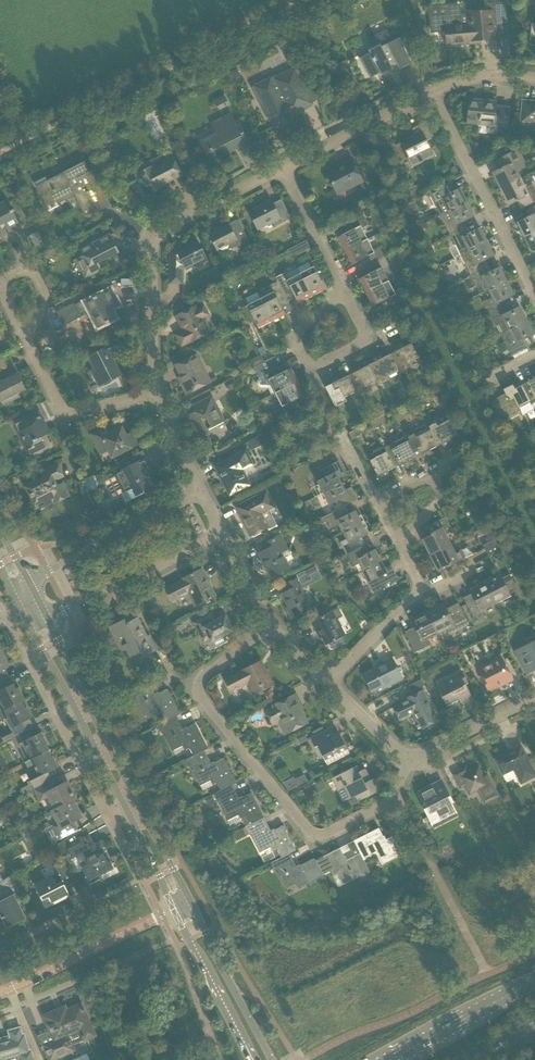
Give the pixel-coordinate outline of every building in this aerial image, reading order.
[(448,15),(430,17),(432,32),(445,31),(446,36),(447,46),(451,45),(473,43),(473,41),(497,39),(496,25),(506,24),(504,4),(488,5),(488,11),(466,13),(466,16),(461,16),(460,14),(459,14),(458,6),(447,7),(448,15)] [(371,51),(360,57),(366,68),(371,78),(381,72),(382,75),(398,67),(400,69),(412,63),(407,53),(399,37),(392,40),(387,30),(376,36),(368,40),(372,48),(370,49),(371,51)] [(297,61),(289,46),(281,50),(288,65),(297,61)] [(237,69),(231,72),(235,80),(241,77),(237,69)] [(274,77),(251,88),(266,118),(269,117),(269,118),(270,118),(275,128),(290,121),(288,115),(292,113),(294,112),(298,110),(311,104),(317,101),(318,100),(309,82),(302,85),(293,69),(275,79),(274,77)] [(227,101),(224,95),(213,100),(217,106),(227,101)] [(479,124),(492,125),(507,127),(509,108),(496,107),(496,102),(481,100),(481,102),(471,101),(470,107),(468,107),(467,123),(479,124)] [(521,112),(520,121),(534,122),(534,102),(522,101),(521,112)] [(201,142),(202,143),(207,153),(210,151),(215,160),(227,153),(226,151),(236,146),(238,151),(249,146),(239,125),(236,126),(230,114),(212,124),(217,134),(201,142)] [(409,157),(413,166),(420,162),(420,163),(423,162),(422,161),(433,155),(431,151),(431,150),(426,141),(434,137),(426,121),(412,128),(415,134),(394,145),(394,146),(401,143),(408,157),(409,157)] [(111,134),(101,138),(103,144),(113,140),(111,134)] [(492,173),(500,189),(521,179),(517,171),(527,166),(518,150),(497,161),(501,169),(492,173)] [(152,166),(135,175),(140,183),(139,184),(140,187),(146,196),(163,187),(161,183),(171,178),(172,180),(181,175),(176,166),(172,158),(164,163),(161,156),(149,162),(152,166)] [(327,174),(337,195),(339,194),(337,191),(353,183),(354,186),(363,182),(352,159),(342,164),(343,166),(327,174)] [(34,182),(36,187),(46,207),(74,193),(85,215),(110,202),(96,176),(92,178),(84,161),(63,172),(63,173),(48,181),(45,176),(34,182)] [(454,166),(449,169),(453,175),(458,173),(454,166)] [(500,189),(508,205),(517,201),(521,209),(534,202),(534,184),(534,182),(525,187),(521,179),(500,189)] [(446,184),(429,193),(430,195),(431,197),(440,216),(467,202),(466,201),(467,201),(464,195),(463,195),(460,189),(461,189),(460,188),(456,191),(452,184),(451,182),(446,184)] [(271,200),(249,211),(254,221),(258,229),(273,222),(275,221),(278,226),(282,224),(291,219),(281,199),(273,204),(271,200)] [(4,222),(6,226),(17,221),(12,211),(6,201),(0,204),(0,224),(4,222)] [(413,202),(406,206),(410,214),(418,210),(413,202)] [(440,216),(450,236),(463,229),(460,224),(475,216),(474,215),(474,216),(471,209),(472,209),(469,203),(468,204),(467,202),(440,216)] [(518,223),(521,230),(520,231),(524,237),(525,237),(534,232),(534,206),(527,210),(531,216),(518,223)] [(350,231),(338,237),(345,251),(368,239),(362,228),(368,225),(363,215),(356,218),(347,223),(350,231)] [(208,234),(213,244),(217,251),(229,245),(231,248),(239,244),(241,247),(249,242),(238,219),(208,234)] [(450,236),(460,255),(487,242),(486,241),(487,240),(484,234),(483,235),(480,228),(466,235),(463,229),(450,236)] [(525,240),(528,246),(529,246),(532,253),(534,251),(534,232),(525,237),(526,239),(525,240)] [(76,259),(86,278),(102,269),(98,262),(119,252),(110,234),(94,242),(94,241),(88,244),(89,245),(80,250),(83,256),(76,259)] [(368,239),(345,251),(352,265),(364,258),(368,265),(385,257),(380,247),(373,250),(368,239)] [(206,258),(202,250),(198,240),(183,248),(181,246),(169,252),(169,284),(182,284),(182,270),(206,258)] [(306,241),(287,251),(290,256),(291,256),(296,253),(297,255),(310,248),(306,241)] [(460,255),(470,275),(483,269),(480,263),(494,255),(490,249),(491,248),(488,243),(487,243),(487,242),(460,255)] [(372,273),(359,279),(366,293),(389,281),(383,270),(389,267),(385,257),(368,265),(372,273)] [(309,269),(300,274),(312,297),(325,290),(319,277),(324,275),(319,264),(316,260),(309,263),(311,268),(309,269)] [(483,269),(470,275),(476,287),(480,295),(488,291),(491,289),(507,281),(506,280),(507,280),(504,274),(503,274),(500,268),(500,267),(486,274),(483,269)] [(285,272),(275,278),(277,282),(284,295),(291,291),(298,304),(312,297),(300,274),(297,269),(286,274),(285,272)] [(389,281),(366,293),(373,306),(386,300),(390,307),(400,302),(406,299),(401,289),(395,292),(389,281)] [(484,303),(490,315),(503,308),(500,302),(514,295),(514,294),(513,295),(510,288),(511,288),(508,282),(507,283),(507,281),(488,291),(492,298),(484,303)] [(271,293),(260,299),(272,322),(286,315),(279,302),(286,299),(284,295),(277,282),(268,286),(271,293)] [(59,315),(57,316),(62,327),(81,317),(79,315),(89,310),(98,328),(116,318),(112,309),(119,305),(111,289),(102,294),(99,288),(81,297),(83,300),(74,305),(73,303),(57,311),(59,315)] [(272,322),(260,299),(257,293),(246,299),(249,304),(241,308),(248,323),(254,320),(258,329),(272,322)] [(61,294),(56,297),(59,302),(65,299),(61,294)] [(196,306),(185,312),(175,317),(182,331),(175,334),(182,347),(210,333),(202,318),(208,315),(204,306),(197,309),(196,306)] [(503,308),(490,315),(495,325),(496,327),(500,334),(508,330),(526,321),(526,319),(527,319),(524,313),(523,314),(520,308),(520,307),(506,314),(503,308)] [(526,321),(508,330),(500,334),(511,357),(527,349),(523,350),(519,342),(534,334),(533,334),(530,328),(531,327),(528,322),(527,322),(526,321)] [(477,322),(470,326),(473,332),(480,328),(477,322)] [(395,352),(390,355),(400,374),(411,368),(409,364),(420,359),(412,343),(405,347),(403,343),(393,348),(395,352)] [(93,375),(99,387),(122,375),(114,359),(122,355),(117,345),(103,352),(102,350),(96,353),(89,357),(88,357),(96,374),(93,375)] [(262,347),(257,349),(261,355),(266,353),(262,347)] [(94,348),(86,352),(89,357),(96,353),(94,348)] [(374,363),(368,366),(376,381),(378,385),(389,380),(391,383),(402,378),(400,374),(390,355),(384,358),(382,354),(372,359),(374,363)] [(197,355),(185,361),(176,366),(184,382),(181,383),(187,394),(210,382),(197,355)] [(261,364),(253,368),(258,376),(275,367),(270,359),(261,364)] [(352,373),(347,376),(355,392),(357,396),(368,390),(366,386),(376,381),(368,366),(362,368),(360,364),(350,369),(352,373)] [(271,395),(275,393),(298,382),(291,368),(278,374),(275,367),(258,376),(259,378),(257,380),(256,383),(257,385),(259,386),(260,387),(267,388),(271,395)] [(3,406),(20,397),(18,393),(26,389),(17,373),(1,381),(0,379),(0,401),(3,406)] [(521,385),(531,405),(534,403),(534,376),(534,373),(524,378),(526,382),(521,385)] [(355,392),(347,376),(341,379),(339,375),(329,380),(331,384),(325,387),(335,407),(347,401),(345,397),(355,392)] [(226,382),(225,385),(227,389),(231,390),(234,388),(235,385),(233,382),(230,380),(226,382)] [(298,382),(275,393),(281,404),(274,408),(279,418),(296,409),(292,402),(305,395),(298,382)] [(531,405),(521,385),(515,388),(512,384),(503,389),(505,393),(499,396),(499,397),(509,416),(521,410),(523,415),(533,410),(531,405)] [(212,396),(202,401),(192,406),(195,412),(188,415),(201,439),(211,434),(208,430),(225,421),(212,396)] [(499,396),(493,399),(493,400),(494,401),(504,422),(510,419),(509,416),(499,397),(499,396)] [(421,398),(416,401),(419,407),(424,404),(421,398)] [(23,418),(13,423),(12,424),(18,434),(20,433),(30,453),(44,446),(40,437),(48,433),(37,413),(24,420),(23,418)] [(438,421),(427,426),(437,446),(442,443),(444,448),(454,443),(452,439),(459,435),(451,419),(440,425),(438,421)] [(417,432),(406,437),(416,457),(421,454),(423,458),(433,453),(431,449),(437,446),(427,426),(427,427),(426,424),(415,430),(417,432)] [(91,434),(96,443),(101,453),(108,449),(112,457),(138,443),(131,429),(124,433),(121,426),(110,432),(107,426),(91,434)] [(348,433),(352,439),(364,433),(361,427),(348,433)] [(245,440),(247,449),(261,446),(259,437),(245,440)] [(395,442),(384,448),(394,468),(400,465),(402,469),(406,467),(411,464),(409,460),(416,457),(407,441),(406,438),(406,437),(395,442)] [(394,468),(384,448),(383,446),(375,450),(374,453),(368,456),(380,480),(390,475),(388,471),(394,468)] [(115,475),(103,481),(112,498),(123,493),(127,501),(133,498),(144,492),(143,490),(154,484),(149,474),(149,473),(152,472),(150,468),(142,451),(118,463),(121,469),(122,471),(115,475)] [(253,465),(251,461),(246,451),(215,467),(230,496),(250,485),(242,470),(253,465)] [(320,453),(312,457),(314,460),(315,462),(323,458),(321,456),(320,453)] [(324,478),(317,482),(322,493),(342,484),(340,478),(339,477),(337,473),(343,471),(338,461),(329,466),(320,470),(324,478)] [(26,488),(37,510),(47,505),(46,503),(53,500),(55,503),(67,497),(61,485),(56,487),(53,482),(63,477),(57,465),(41,473),(45,482),(41,485),(39,481),(26,488)] [(342,484),(322,493),(328,504),(329,506),(332,504),(336,502),(337,504),(339,510),(339,509),(346,506),(349,504),(358,500),(353,491),(347,494),(345,490),(345,489),(342,484)] [(267,491),(245,502),(236,507),(240,517),(242,516),(244,520),(242,520),(251,536),(253,535),(254,538),(261,534),(260,531),(269,527),(270,529),(277,526),(272,517),(270,516),(265,519),(262,513),(275,507),(267,491)] [(92,508),(97,516),(104,512),(100,504),(92,508)] [(327,516),(320,519),(322,523),(328,521),(329,528),(339,526),(342,532),(362,523),(355,510),(350,513),(343,516),(339,509),(339,510),(327,516)] [(422,539),(430,554),(450,544),(445,535),(453,531),(445,517),(432,524),(435,530),(430,533),(431,534),(422,539)] [(346,539),(340,542),(346,555),(359,548),(355,541),(363,537),(368,535),(362,523),(342,532),(346,539)] [(273,576),(274,578),(281,574),(280,573),(289,568),(285,559),(291,555),(285,544),(284,544),(280,536),(263,545),(266,551),(259,554),(272,577),(273,576)] [(482,545),(488,556),(504,548),(500,542),(496,544),(494,539),(482,545)] [(450,544),(430,554),(438,570),(447,566),(447,567),(464,559),(460,550),(454,553),(450,544)] [(359,548),(346,555),(352,567),(359,564),(362,571),(381,562),(375,549),(370,552),(363,555),(359,548)] [(381,562),(362,571),(364,573),(368,583),(374,594),(381,590),(380,587),(397,578),(393,569),(387,570),(386,571),(381,562)] [(288,591),(282,594),(293,617),(303,612),(310,608),(300,589),(304,587),(302,584),(312,579),(309,575),(317,571),(315,566),(296,575),(298,578),(295,579),(285,584),(288,591)] [(166,589),(171,599),(172,601),(190,592),(197,605),(206,601),(208,599),(216,596),(207,580),(205,581),(200,570),(202,569),(183,578),(186,584),(183,586),(180,581),(166,589)] [(500,575),(485,583),(495,603),(509,596),(512,603),(522,598),(512,578),(503,583),(500,575)] [(495,603),(485,583),(470,590),(474,597),(466,602),(476,622),(485,617),(481,610),(495,603)] [(443,604),(427,612),(437,632),(446,628),(449,635),(470,625),(459,602),(458,602),(463,612),(450,618),(443,604)] [(333,610),(311,622),(316,631),(318,630),(322,636),(326,644),(330,642),(334,649),(346,643),(342,636),(344,635),(336,621),(335,620),(337,619),(342,616),(341,616),(341,614),(337,608),(333,610)] [(437,632),(427,612),(411,620),(415,629),(406,634),(405,631),(404,632),(415,652),(431,644),(427,638),(437,632)] [(225,635),(233,631),(225,615),(213,621),(209,613),(193,622),(201,637),(207,634),(214,648),(228,641),(225,635)] [(127,648),(130,656),(140,651),(142,656),(156,649),(149,636),(147,638),(137,618),(127,624),(125,620),(110,628),(121,651),(127,648)] [(522,663),(527,673),(534,669),(534,642),(516,651),(522,663)] [(363,675),(372,691),(380,687),(382,690),(403,679),(391,657),(379,663),(380,666),(363,675)] [(478,668),(484,680),(488,690),(501,683),(502,685),(513,680),(501,657),(478,668)] [(237,673),(225,679),(231,692),(248,684),(254,694),(274,684),(265,667),(261,660),(257,662),(241,671),(242,671),(237,673)] [(437,688),(442,696),(446,706),(459,699),(461,703),(472,698),(466,685),(468,684),(461,670),(446,678),(448,682),(437,688)] [(23,700),(25,699),(18,685),(17,686),(18,687),(15,688),(13,684),(14,684),(10,676),(9,675),(5,678),(5,679),(0,681),(0,702),(4,710),(23,700)] [(421,679),(408,686),(411,692),(424,685),(421,679)] [(161,713),(165,721),(176,716),(180,714),(167,689),(155,695),(148,681),(129,691),(133,698),(135,697),(143,713),(154,708),(158,715),(161,713)] [(271,690),(265,693),(267,699),(274,696),(271,690)] [(414,712),(422,728),(438,720),(423,690),(406,698),(407,700),(393,707),(400,719),(414,712)] [(282,720),(288,732),(307,723),(297,704),(300,703),(295,694),(274,705),(275,706),(266,711),(273,724),(282,720)] [(0,712),(0,715),(2,719),(6,718),(12,731),(7,733),(8,735),(2,738),(4,741),(9,738),(11,738),(15,736),(27,729),(33,726),(30,719),(32,717),(23,700),(4,710),(0,712)] [(189,747),(193,755),(193,756),(204,750),(204,751),(208,749),(195,724),(183,730),(176,716),(165,721),(157,725),(161,733),(163,732),(171,748),(182,742),(185,749),(189,747)] [(337,740),(334,735),(330,727),(310,737),(315,746),(318,745),(327,763),(349,752),(341,738),(337,740)] [(27,729),(15,736),(19,744),(16,745),(25,762),(24,762),(25,762),(49,750),(49,751),(51,750),(50,749),(50,748),(41,731),(31,737),(27,729)] [(305,736),(298,739),(300,744),(307,740),(305,736)] [(494,759),(499,769),(500,771),(502,775),(514,770),(521,784),(534,776),(534,772),(526,755),(521,745),(521,746),(522,748),(510,754),(509,752),(494,759)] [(24,787),(20,789),(23,794),(34,788),(35,788),(45,783),(51,779),(50,777),(57,774),(55,771),(52,772),(52,770),(54,769),(58,767),(52,756),(49,751),(49,750),(25,762),(28,768),(25,770),(26,772),(30,780),(31,782),(31,783),(32,783),(24,787)] [(217,781),(222,790),(232,785),(236,783),(223,758),(211,764),(204,751),(204,750),(193,756),(193,755),(185,759),(186,762),(188,766),(189,767),(192,766),(200,782),(210,777),(213,783),(217,781)] [(356,795),(359,800),(382,789),(376,777),(370,780),(365,768),(358,771),(356,766),(332,778),(338,789),(345,786),(350,798),(356,795)] [(458,783),(460,788),(466,785),(470,792),(477,788),(484,803),(498,796),(487,773),(480,776),(476,769),(468,773),(465,767),(459,771),(464,780),(458,783)] [(293,778),(284,783),(288,791),(307,781),(304,775),(294,780),(293,778)] [(35,788),(34,788),(37,796),(40,794),(43,799),(49,796),(53,805),(55,809),(73,800),(76,799),(67,781),(59,785),(55,787),(52,782),(51,780),(51,779),(45,783),(35,788)] [(451,799),(442,782),(433,787),(432,786),(431,786),(431,787),(432,789),(429,791),(427,787),(417,792),(423,805),(421,806),(425,812),(426,812),(432,824),(456,812),(449,800),(451,799)] [(222,790),(213,794),(217,802),(219,801),(228,817),(238,812),(242,819),(245,826),(249,825),(264,817),(251,792),(239,798),(232,785),(222,790)] [(212,797),(206,800),(209,805),(215,802),(212,797)] [(55,809),(52,810),(58,822),(53,825),(59,838),(64,835),(74,831),(69,822),(73,821),(81,816),(73,800),(55,809)] [(456,812),(432,824),(434,829),(458,817),(456,812)] [(245,826),(245,827),(249,834),(251,833),(259,849),(270,843),(273,851),(277,849),(281,857),(290,853),(290,854),(296,850),(283,825),(271,831),(264,817),(249,825),(245,826)] [(379,828),(354,841),(360,853),(362,855),(364,859),(372,855),(379,851),(384,862),(400,854),(401,856),(405,863),(411,859),(412,859),(409,852),(399,833),(385,840),(379,828)] [(79,838),(65,845),(72,858),(83,852),(85,857),(86,859),(89,864),(81,868),(85,875),(90,884),(101,879),(98,874),(99,874),(98,873),(110,867),(104,855),(104,854),(103,854),(102,854),(101,854),(100,854),(99,851),(102,850),(97,841),(94,843),(89,833),(82,837),(84,840),(81,842),(79,838)] [(231,833),(223,838),(226,844),(235,839),(231,833)] [(340,848),(316,860),(323,875),(331,871),(333,875),(340,871),(345,882),(361,873),(362,876),(363,876),(365,881),(372,877),(370,872),(364,859),(362,855),(360,853),(346,860),(340,848)] [(438,855),(442,862),(443,864),(447,861),(443,852),(438,855)] [(281,857),(270,862),(274,870),(276,869),(285,885),(296,879),(299,887),(306,883),(307,885),(324,876),(323,875),(316,860),(315,858),(297,867),(290,854),(290,853),(281,857)] [(411,859),(405,863),(409,870),(415,867),(412,860),(411,859)] [(35,884),(38,889),(43,899),(48,896),(52,904),(69,895),(63,883),(73,878),(64,860),(53,865),(57,873),(35,884)] [(0,901),(0,910),(3,916),(1,917),(2,918),(3,918),(7,927),(25,917),(17,903),(16,900),(22,897),(24,900),(25,900),(20,890),(12,876),(3,881),(0,882),(0,883),(1,885),(4,891),(0,893),(0,896),(2,900),(0,901)] [(50,1032),(54,1041),(44,1045),(50,1059),(52,1059),(74,1050),(71,1044),(84,1039),(84,1040),(95,1035),(81,1004),(63,1012),(63,1013),(60,1015),(59,1014),(56,1015),(55,1011),(43,1016),(50,1032)] [(31,1051),(29,1051),(24,1035),(22,1035),(20,1028),(9,1031),(11,1039),(8,1040),(7,1041),(2,1042),(2,1041),(0,1042),(0,1059),(33,1059),(31,1051)]
